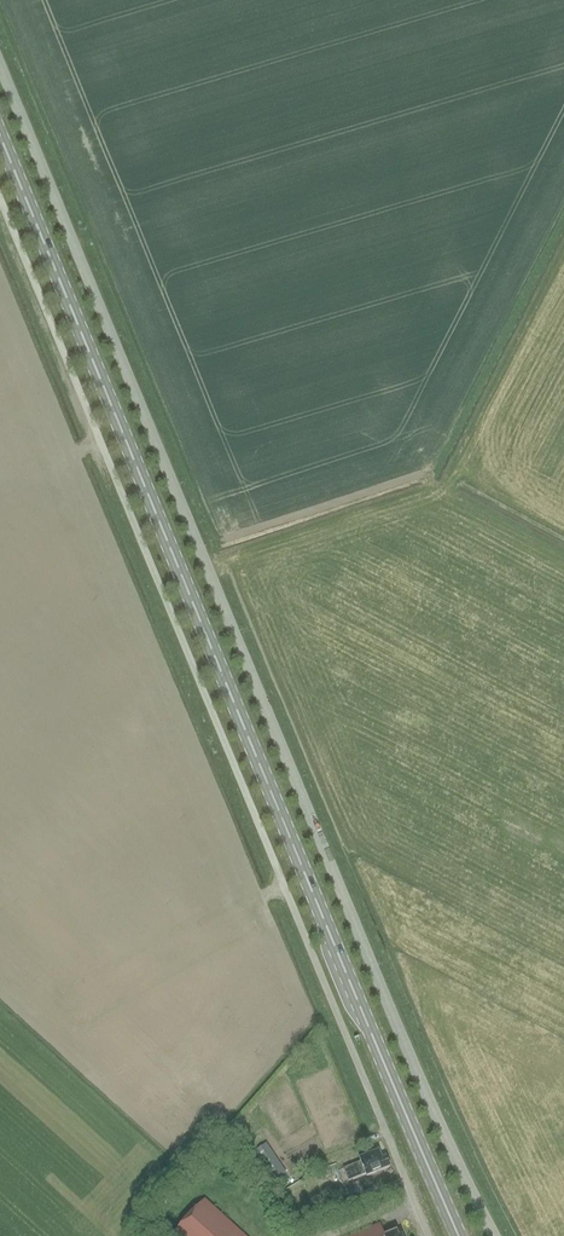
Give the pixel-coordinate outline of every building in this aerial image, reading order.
[(268,1168),(276,1162),(266,1147),(258,1153),(268,1168)] [(367,1176),(390,1166),(385,1156),(382,1157),(379,1150),(359,1158),(361,1162),(346,1169),(350,1180),(362,1175),(361,1172),(365,1170),(367,1176)] [(362,1201),(377,1196),(374,1188),(359,1193),(362,1201)] [(205,1200),(172,1235),(245,1235),(205,1200)] [(380,1224),(352,1235),(385,1235),(380,1224)]
